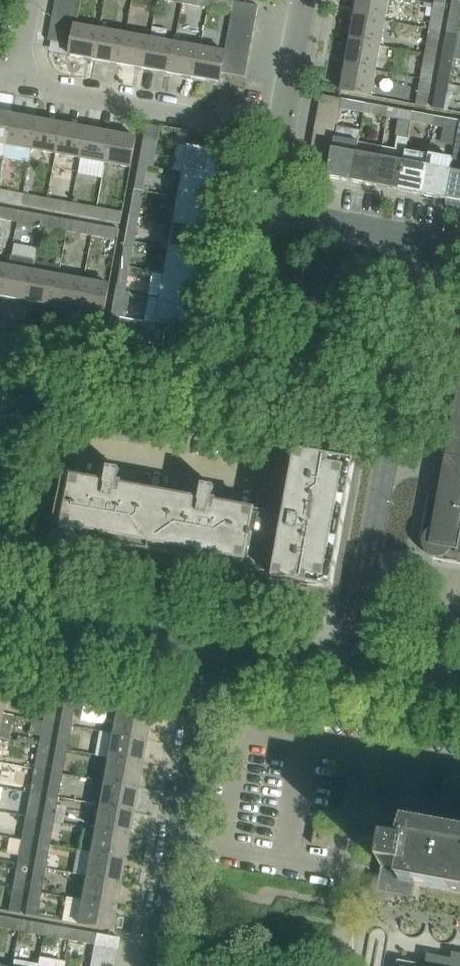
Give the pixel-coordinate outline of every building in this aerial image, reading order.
[(55,5),(79,9),(81,0),(56,0),(55,5)] [(227,0),(209,0),(207,8),(232,12),(233,12),(235,1),(227,0)] [(354,17),(385,22),(389,0),(357,0),(354,17)] [(451,8),(459,9),(459,0),(452,0),(451,8)] [(235,1),(233,12),(256,17),(258,6),(235,1)] [(77,21),(79,9),(55,5),(52,17),(77,21)] [(434,5),(429,30),(440,32),(445,7),(434,5)] [(459,21),(459,9),(451,8),(446,33),(447,33),(458,35),(459,21)] [(254,29),(256,17),(233,12),(232,12),(230,24),(254,29)] [(52,17),(50,29),(74,33),(75,25),(76,25),(77,21),(52,17)] [(385,22),(354,17),(350,42),(380,47),(385,22)] [(252,41),(254,29),(230,24),(227,36),(252,41)] [(74,33),(72,45),(70,56),(95,60),(101,30),(76,25),(75,25),(74,33)] [(72,45),(74,33),(50,29),(48,41),(50,41),(72,45)] [(126,34),(101,30),(95,60),(120,65),(126,34)] [(429,30),(425,56),(436,58),(440,32),(429,30)] [(447,33),(442,57),(453,59),(458,35),(447,33)] [(120,65),(145,69),(150,39),(126,34),(120,65)] [(250,52),(252,41),(227,36),(225,48),(250,52)] [(169,74),(175,43),(150,39),(145,69),(169,74)] [(350,42),(345,67),(376,72),(380,47),(350,42)] [(169,74),(194,78),(200,48),(175,43),(169,74)] [(225,52),(200,48),(194,78),(220,83),(222,73),(224,60),(225,52)] [(248,64),(250,52),(225,48),(225,52),(224,60),(248,64)] [(425,56),(420,81),(431,83),(436,58),(425,56)] [(442,57),(438,82),(449,84),(453,59),(442,57)] [(245,77),(248,64),(224,60),(222,73),(245,77)] [(376,72),(345,67),(341,91),(371,96),(376,72)] [(420,81),(416,105),(427,107),(431,83),(420,81)] [(433,108),(444,110),(449,84),(438,82),(433,108)] [(321,95),(318,107),(340,111),(343,99),(321,95)] [(348,110),(364,113),(365,103),(350,101),(348,110)] [(379,115),(381,106),(365,103),(364,113),(379,115)] [(340,111),(318,107),(316,119),(338,123),(340,111)] [(411,121),(413,112),(397,109),(396,119),(411,121)] [(6,145),(12,115),(0,112),(0,144),(6,145)] [(428,115),(413,112),(411,121),(426,124),(428,115)] [(36,119),(12,115),(6,145),(30,150),(30,149),(36,119)] [(443,127),(458,130),(459,121),(445,118),(443,127)] [(62,124),(36,119),(30,149),(30,150),(56,154),(62,124)] [(316,119),(314,131),(336,135),(338,123),(316,119)] [(459,202),(459,121),(458,130),(452,160),(445,199),(459,202)] [(86,128),(62,124),(56,154),(80,159),(86,128)] [(139,164),(149,166),(153,166),(160,127),(146,125),(139,164)] [(80,159),(105,163),(111,133),(86,128),(80,159)] [(336,135),(314,131),(312,143),(333,147),(334,138),(335,139),(336,135)] [(136,137),(111,133),(105,163),(131,168),(136,137)] [(374,186),(398,191),(405,151),(408,138),(396,136),(394,149),(382,147),(374,186)] [(327,178),(350,182),(358,143),(335,139),(334,138),(333,147),(331,159),(327,178)] [(331,159),(333,147),(312,143),(310,155),(331,159)] [(382,147),(358,143),(350,182),(374,186),(382,147)] [(210,151),(199,148),(189,147),(184,172),(216,178),(221,155),(210,153),(210,151)] [(429,156),(405,151),(398,191),(422,195),(429,156)] [(452,160),(429,156),(422,195),(445,199),(452,160)] [(149,166),(139,164),(135,190),(144,191),(149,166)] [(184,172),(179,198),(212,203),(216,178),(184,172)] [(0,190),(0,202),(20,205),(22,194),(0,190)] [(135,190),(130,215),(140,217),(144,191),(135,190)] [(20,205),(45,210),(47,199),(22,194),(20,205)] [(179,198),(175,223),(207,228),(212,203),(179,198)] [(72,203),(47,199),(45,210),(70,214),(72,203)] [(70,214),(95,219),(97,208),(72,203),(70,214)] [(0,207),(0,219),(17,222),(19,211),(0,207)] [(122,213),(97,208),(95,219),(120,224),(122,213)] [(17,222),(42,226),(44,215),(19,211),(17,222)] [(69,220),(44,215),(42,226),(67,231),(69,220)] [(140,217),(130,215),(125,240),(135,242),(140,217)] [(67,231),(92,235),(94,224),(69,220),(67,231)] [(175,223),(170,248),(203,254),(207,228),(175,223)] [(119,229),(94,224),(92,235),(117,240),(119,229)] [(130,267),(135,242),(125,240),(121,266),(130,267)] [(170,248),(165,274),(198,280),(203,254),(170,248)] [(12,256),(10,267),(4,297),(29,302),(34,271),(36,260),(12,256)] [(4,297),(10,267),(0,265),(0,297),(4,297)] [(126,292),(130,267),(121,266),(116,291),(126,292)] [(34,271),(29,302),(53,306),(59,276),(34,271)] [(165,274),(161,299),(193,304),(198,280),(165,274)] [(53,306),(80,311),(85,281),(85,280),(59,276),(53,306)] [(85,281),(80,311),(104,315),(109,285),(85,280),(85,281)] [(112,316),(126,319),(131,293),(126,292),(116,291),(112,316)] [(193,304),(161,299),(156,324),(154,324),(153,327),(154,327),(151,344),(163,346),(167,327),(178,329),(178,326),(189,328),(193,304)] [(122,339),(126,319),(112,316),(108,336),(122,339)] [(140,322),(126,319),(122,339),(139,342),(142,325),(140,325),(140,322)] [(139,342),(151,344),(154,327),(153,327),(154,324),(140,322),(140,325),(142,325),(139,342)] [(432,529),(430,529),(429,530),(427,532),(426,533),(425,535),(424,536),(423,538),(422,540),(422,542),(422,544),(422,546),(423,547),(423,549),(424,551),(425,552),(426,554),(427,554),(429,556),(431,557),(433,557),(435,558),(437,558),(439,558),(441,558),(445,556),(446,556),(447,555),(449,554),(450,552),(450,551),(451,549),(456,550),(455,554),(459,555),(459,376),(432,529)] [(101,483),(92,481),(63,476),(59,498),(56,517),(52,539),(332,591),(355,463),(297,452),(288,500),(283,499),(279,519),(267,517),(268,513),(220,505),(217,504),(218,500),(213,499),(215,488),(194,484),(191,499),(178,497),(140,490),(126,487),(129,472),(108,469),(106,479),(102,479),(101,483)] [(5,690),(10,666),(0,664),(0,689),(5,690)] [(51,674),(47,698),(58,700),(62,675),(52,673),(51,674)] [(68,676),(64,701),(75,703),(79,679),(79,678),(68,676)] [(112,693),(110,709),(149,716),(154,692),(120,686),(119,694),(112,693)] [(47,698),(43,721),(54,723),(58,700),(47,698)] [(74,709),(75,703),(64,701),(59,724),(70,726),(79,728),(83,711),(74,709)] [(107,709),(105,721),(114,723),(111,734),(145,740),(149,716),(110,709),(107,709)] [(7,740),(12,716),(1,714),(0,714),(0,738),(7,740)] [(49,747),(54,723),(43,721),(39,745),(49,747)] [(66,750),(70,726),(59,724),(55,748),(66,750)] [(111,734),(107,758),(141,764),(145,740),(111,734)] [(39,745),(34,770),(45,772),(49,747),(39,745)] [(55,748),(51,773),(62,775),(66,750),(55,748)] [(107,758),(103,782),(136,788),(141,764),(107,758)] [(41,794),(45,772),(34,770),(30,792),(41,794)] [(51,773),(46,795),(57,797),(62,775),(51,773)] [(132,811),(136,788),(103,782),(98,805),(99,805),(132,811)] [(37,819),(41,794),(30,792),(26,817),(37,819)] [(53,822),(57,797),(46,795),(42,820),(53,822)] [(99,805),(98,805),(94,829),(128,835),(132,811),(99,805)] [(32,842),(37,819),(26,817),(21,840),(32,842)] [(42,820),(38,843),(49,845),(53,822),(42,820)] [(412,831),(413,826),(390,822),(386,841),(385,841),(380,866),(382,866),(377,892),(411,898),(414,882),(459,890),(459,839),(412,831)] [(123,859),(128,835),(94,829),(90,852),(123,859)] [(28,866),(32,842),(21,840),(17,864),(28,866)] [(38,843),(33,867),(44,869),(49,845),(38,843)] [(90,852),(85,876),(86,876),(119,882),(123,859),(90,852)] [(17,864),(13,888),(23,889),(24,890),(28,866),(17,864)] [(33,867),(29,890),(40,893),(44,869),(33,867)] [(85,876),(81,900),(115,906),(119,882),(86,876),(85,876)] [(13,888),(12,887),(8,911),(8,912),(19,914),(23,889),(13,888)] [(29,890),(25,915),(36,917),(36,916),(40,893),(29,890)] [(77,924),(110,930),(115,906),(81,900),(77,924)] [(19,931),(21,920),(0,916),(0,928),(19,931)] [(45,924),(21,920),(19,931),(43,936),(45,924)] [(45,924),(43,936),(68,940),(70,929),(45,924)] [(97,934),(70,929),(68,940),(95,945),(97,934)] [(97,934),(95,945),(117,949),(119,938),(97,934)] [(115,960),(117,949),(95,945),(92,956),(115,960)] [(452,952),(451,959),(427,954),(425,965),(459,965),(459,954),(452,952)] [(115,960),(92,956),(91,965),(114,965),(115,960)]
